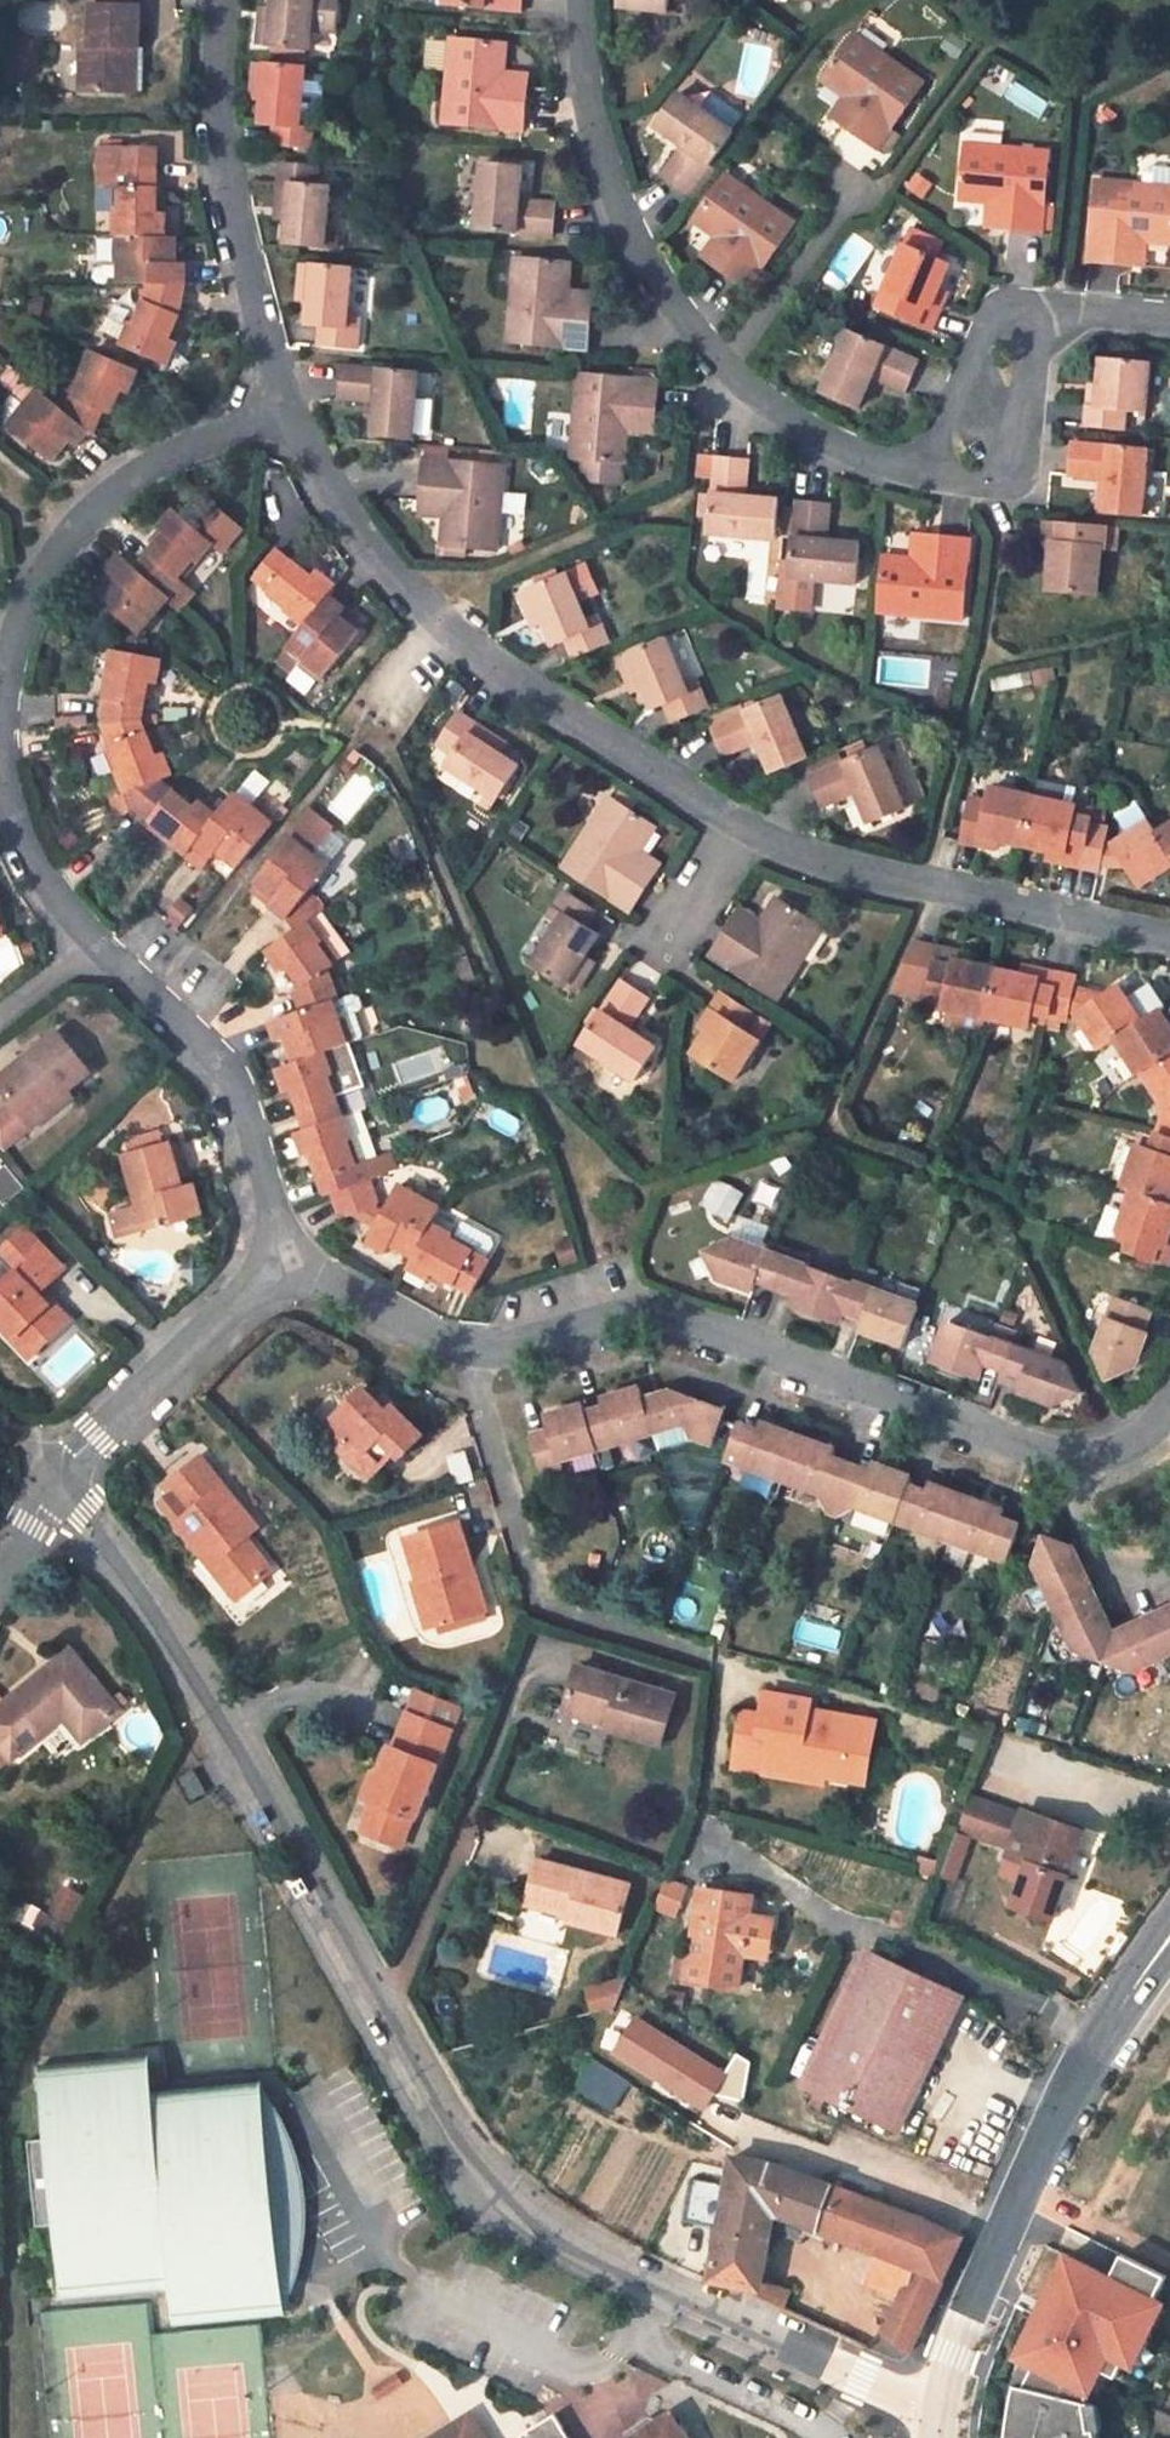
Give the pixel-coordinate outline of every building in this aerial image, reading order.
[(273,12),(268,47),(309,51),(311,31),(315,0),(274,0),(273,12)] [(311,31),(335,33),(339,0),(315,0),(311,31)] [(446,7),(521,14),(522,0),(447,0),(446,7)] [(620,9),(668,14),(669,2),(669,0),(621,0),(620,9)] [(91,46),(82,45),(79,89),(128,90),(129,47),(137,47),(139,47),(140,4),(132,4),(100,4),(92,4),(91,46)] [(260,10),(256,46),(268,47),(273,12),(260,10)] [(924,84),(855,35),(823,79),(846,97),(856,104),(843,122),(879,148),(891,131),(924,84)] [(507,45),(451,40),(444,123),(494,131),(524,133),(528,88),(502,86),(503,74),(507,45)] [(128,90),(136,91),(137,47),(129,47),(128,90)] [(266,64),(254,63),(251,100),(262,102),(266,64)] [(262,102),(260,124),(275,125),(272,146),(312,149),(314,129),(301,127),(302,116),(308,69),(266,64),(262,102)] [(528,88),(529,75),(503,74),(502,86),(528,88)] [(681,96),(657,129),(684,147),(677,157),(663,176),(689,195),(732,134),(681,96)] [(846,97),(834,115),(843,122),(856,104),(846,97)] [(314,129),(315,118),(302,116),(301,127),(314,129)] [(657,129),(650,139),(677,157),(684,147),(657,129)] [(879,148),(887,154),(899,137),(891,131),(879,148)] [(1049,153),(966,146),(961,201),(986,203),(997,205),(995,230),(1043,232),(1049,153)] [(122,236),(167,237),(168,214),(159,213),(160,169),(162,150),(105,150),(105,169),(122,169),(122,190),(116,190),(116,236),(118,236),(122,236)] [(280,165),(279,184),(291,185),(317,188),(319,169),(280,165)] [(511,167),(484,165),(478,229),(553,237),(555,204),(520,201),(509,200),(511,167)] [(520,201),(523,168),(511,167),(509,200),(520,201)] [(105,169),(104,190),(116,190),(122,190),(122,169),(105,169)] [(762,271),(795,224),(726,175),(693,220),(716,237),(726,245),(712,264),(748,290),(750,288),(762,271)] [(1096,182),(1088,263),(1146,268),(1149,243),(1161,244),(1169,245),(1169,189),(1096,182)] [(279,184),(275,220),(287,220),(291,185),(279,184)] [(317,188),(291,185),(287,220),(284,244),(325,249),(326,236),(331,189),(317,188)] [(986,203),(984,228),(995,230),(997,205),(986,203)] [(939,289),(949,266),(935,260),(942,244),(911,230),(904,246),(884,291),(887,293),(900,298),(896,306),(892,315),(933,331),(947,293),(939,289)] [(188,263),(179,262),(178,237),(167,237),(122,236),(118,236),(118,282),(188,283),(188,263)] [(325,249),(337,250),(338,238),(326,236),(325,249)] [(716,237),(702,257),(712,264),(726,245),(716,237)] [(1146,268),(1159,269),(1161,244),(1149,243),(1146,268)] [(514,260),(493,258),(490,295),(511,297),(514,260)] [(511,297),(508,343),(586,350),(590,307),(569,305),(569,293),(572,265),(514,260),(511,297)] [(313,267),(300,265),(297,302),(310,304),(313,267)] [(354,270),(313,267),(310,304),(307,326),(320,327),(318,345),(358,349),(360,329),(349,328),(349,318),(354,270)] [(750,288),(758,295),(770,278),(762,271),(750,288)] [(150,283),(148,299),(138,324),(133,322),(124,345),(171,365),(179,344),(171,340),(182,315),(188,283),(150,283)] [(590,307),(592,295),(569,293),(569,305),(590,307)] [(887,293),(882,301),(896,306),(900,298),(887,293)] [(148,299),(144,297),(133,322),(138,324),(148,299)] [(360,329),(361,319),(349,318),(349,328),(360,329)] [(918,363),(849,332),(822,392),(858,408),(871,376),(879,379),(905,391),(918,363)] [(82,373),(87,375),(77,400),(72,397),(66,411),(90,432),(94,434),(105,410),(112,413),(123,387),(132,390),(140,371),(92,351),(82,373)] [(1150,364),(1101,359),(1096,409),(1086,408),(1084,426),(1124,429),(1126,411),(1146,412),(1150,364)] [(343,367),(339,399),(364,402),(374,403),(371,436),(413,440),(420,374),(343,367)] [(633,380),(656,382),(656,375),(634,372),(633,380)] [(633,380),(579,375),(571,462),(584,463),(583,473),(587,474),(593,485),(621,487),(623,467),(626,467),(628,437),(629,426),(657,428),(660,383),(656,382),(633,380)] [(858,408),(866,411),(879,379),(871,376),(858,408)] [(1098,385),(1089,384),(1086,408),(1096,409),(1098,385)] [(27,405),(11,424),(57,460),(73,441),(78,445),(90,432),(66,411),(40,388),(27,405)] [(22,400),(7,420),(11,424),(27,405),(22,400)] [(364,402),(362,434),(371,436),(374,403),(364,402)] [(628,437),(656,438),(657,428),(629,426),(628,437)] [(1147,451),(1072,443),(1069,476),(1092,479),(1103,480),(1100,512),(1141,517),(1147,451)] [(715,459),(697,458),(695,476),(713,478),(711,497),(701,496),(698,517),(710,519),(708,533),(773,540),(777,501),(744,498),(745,485),(747,462),(715,459)] [(505,466),(427,459),(422,503),(446,505),(445,518),(443,547),(447,546),(470,549),(497,551),(505,466)] [(1092,479),(1089,511),(1100,512),(1103,480),(1092,479)] [(777,501),(778,490),(745,485),(744,498),(777,501)] [(422,503),(422,516),(445,518),(446,505),(422,503)] [(830,505),(796,503),(796,510),(793,538),(790,579),(855,585),(859,544),(826,540),(827,529),(830,505)] [(213,543),(174,509),(158,528),(164,534),(137,565),(165,590),(171,595),(183,606),(195,593),(177,577),(192,559),(196,563),(213,543)] [(793,538),(796,510),(784,509),(782,537),(793,538)] [(1118,531),(1044,523),(1042,540),(1051,541),(1049,565),(1046,589),(1097,596),(1101,549),(1116,551),(1118,531)] [(859,544),(860,532),(827,529),(826,540),(859,544)] [(926,535),(912,534),(910,560),(923,561),(926,535)] [(926,535),(923,561),(910,560),(882,557),(877,613),(962,622),(970,541),(926,535)] [(770,553),(771,540),(712,538),(711,551),(770,553)] [(1042,540),(1040,565),(1049,565),(1051,541),(1042,540)] [(447,546),(446,555),(470,555),(470,549),(447,546)] [(312,576),(277,549),(255,577),(270,589),(291,606),(288,611),(305,624),(328,596),(336,586),(317,570),(312,576)] [(114,574),(98,593),(140,631),(156,612),(171,595),(165,590),(137,565),(121,552),(107,569),(114,574)] [(107,569),(91,586),(98,593),(114,574),(107,569)] [(609,644),(597,615),(584,620),(566,576),(528,591),(541,624),(551,646),(565,641),(572,658),(609,644)] [(270,589),(265,593),(288,611),(291,606),(270,589)] [(528,591),(518,595),(531,628),(541,624),(528,591)] [(303,657),(325,675),(360,630),(346,619),(338,613),(343,607),(328,596),(305,624),(287,645),(293,649),(303,657)] [(346,619),(351,612),(343,607),(338,613),(346,619)] [(140,631),(146,635),(162,617),(156,612),(140,631)] [(705,709),(693,680),(683,685),(664,639),(627,654),(641,688),(651,710),(662,705),(670,723),(705,709)] [(287,645),(274,661),(280,665),(293,649),(287,645)] [(111,647),(106,672),(113,673),(106,701),(102,722),(142,719),(144,711),(147,697),(151,679),(158,681),(161,657),(115,649),(111,647)] [(615,659),(630,693),(641,688),(627,654),(615,659)] [(299,663),(321,680),(325,675),(303,657),(299,663)] [(106,672),(101,699),(106,701),(113,673),(106,672)] [(147,697),(153,699),(158,681),(151,679),(147,697)] [(805,759),(780,698),(710,727),(723,757),(757,742),(769,773),(805,759)] [(479,726),(458,712),(435,749),(451,759),(446,767),(486,793),(496,800),(519,765),(501,753),(473,734),(479,726)] [(53,715),(53,726),(83,723),(82,713),(53,715)] [(143,726),(158,724),(157,718),(142,719),(143,726)] [(173,774),(163,755),(155,757),(143,726),(142,719),(102,722),(110,742),(121,770),(115,773),(124,794),(128,792),(160,779),(173,774)] [(501,753),(508,743),(479,726),(473,734),(501,753)] [(110,742),(104,745),(115,773),(121,770),(110,742)] [(905,807),(880,748),(809,777),(821,804),(843,796),(855,792),(868,822),(905,807)] [(255,769),(236,793),(251,805),(255,801),(270,782),(255,769)] [(198,799),(193,806),(160,779),(128,792),(133,806),(148,819),(150,817),(170,833),(166,838),(186,854),(195,843),(217,815),(198,799)] [(1032,797),(992,786),(981,836),(998,840),(1021,846),(1032,797)] [(843,796),(857,826),(868,822),(855,792),(843,796)] [(251,805),(236,793),(217,815),(195,843),(210,856),(216,848),(237,865),(272,822),(275,817),(272,814),(255,801),(251,805)] [(480,802),(489,809),(496,800),(486,793),(480,802)] [(654,827),(607,796),(562,866),(629,911),(653,875),(633,862),(640,851),(654,827)] [(1075,808),(1032,797),(1021,846),(1046,852),(1063,856),(1062,865),(1077,869),(1087,823),(1089,813),(1075,809),(1075,808)] [(988,802),(970,798),(960,840),(978,845),(981,836),(988,802)] [(272,814),(275,817),(272,822),(277,825),(289,809),(281,803),(272,814)] [(1113,844),(1127,869),(1138,886),(1169,865),(1169,858),(1155,835),(1147,822),(1134,803),(1113,817),(1125,836),(1113,844)] [(285,918),(326,865),(312,854),(330,830),(305,811),(291,829),(294,831),(290,837),(256,880),(276,896),(269,904),(285,918)] [(148,819),(146,822),(166,838),(170,833),(150,817),(148,819)] [(1155,835),(1169,858),(1169,824),(1155,835)] [(978,845),(996,848),(998,840),(981,836),(978,845)] [(195,843),(186,854),(202,866),(210,856),(195,843)] [(1127,869),(1113,844),(1102,844),(1098,867),(1127,869)] [(653,875),(660,864),(640,851),(633,862),(653,875)] [(1046,852),(1045,860),(1062,865),(1063,856),(1046,852)] [(563,890),(547,916),(557,923),(532,965),(567,988),(587,956),(600,936),(587,928),(598,912),(563,890)] [(822,929),(775,898),(766,911),(760,920),(740,907),(708,955),(711,957),(729,969),(775,1000),(822,929)] [(766,911),(746,898),(740,907),(760,920),(766,911)] [(309,922),(308,920),(267,950),(279,970),(285,966),(300,988),(328,969),(337,964),(336,962),(345,955),(346,948),(324,918),(316,917),(309,922)] [(945,995),(941,1010),(951,1012),(985,1019),(995,968),(970,963),(952,959),(954,949),(936,946),(927,992),(945,995)] [(970,963),(972,953),(954,949),(952,959),(970,963)] [(567,988),(576,993),(596,962),(587,956),(567,988)] [(711,957),(706,964),(724,976),(729,969),(711,957)] [(1040,968),(1023,965),(1021,974),(1038,977),(1040,968)] [(1030,1027),(1033,1015),(1047,1018),(1057,972),(1040,968),(1038,977),(1021,974),(995,968),(985,1019),(1030,1027)] [(300,988),(293,992),(299,1012),(337,999),(328,969),(300,988)] [(1071,988),(1074,976),(1057,972),(1047,1018),(1050,1018),(1051,1014),(1065,1019),(1071,988)] [(636,1022),(650,1000),(620,980),(600,1010),(590,1026),(579,1042),(635,1078),(639,1071),(648,1056),(655,1046),(630,1031),(636,1022)] [(1102,998),(1071,988),(1067,1010),(1075,1016),(1102,998)] [(1142,1022),(1119,988),(1102,998),(1075,1016),(1099,1050),(1115,1040),(1142,1022)] [(709,1007),(717,1012),(704,1032),(690,1053),(733,1080),(760,1038),(746,1029),(756,1014),(720,990),(709,1007)] [(268,1022),(274,1041),(283,1038),(292,1062),(324,1051),(347,1043),(361,1038),(364,1034),(355,1010),(362,1004),(359,994),(355,992),(337,999),(299,1012),(268,1022)] [(594,1007),(584,1022),(590,1026),(600,1010),(594,1007)] [(709,1007),(696,1028),(704,1032),(717,1012),(709,1007)] [(1160,1010),(1142,1022),(1115,1040),(1138,1075),(1142,1072),(1169,1054),(1169,1025),(1160,1010)] [(985,1019),(951,1012),(947,1026),(981,1034),(985,1019)] [(746,1029),(760,1038),(770,1024),(756,1014),(746,1029)] [(655,1046),(659,1037),(636,1022),(630,1031),(655,1046)] [(58,1030),(0,1076),(0,1086),(11,1101),(0,1109),(0,1145),(2,1148),(31,1125),(27,1120),(68,1087),(90,1070),(58,1030)] [(282,1089),(290,1087),(304,1129),(339,1117),(332,1100),(335,1100),(327,1076),(332,1074),(324,1051),(292,1062),(275,1067),(282,1089)] [(1166,1109),(1169,1106),(1169,1054),(1142,1072),(1166,1109)] [(639,1071),(647,1075),(656,1062),(648,1056),(639,1071)] [(335,1100),(341,1097),(332,1074),(327,1076),(335,1100)] [(31,1125),(32,1126),(73,1093),(68,1087),(27,1120),(31,1125)] [(1161,1115),(1169,1118),(1169,1106),(1166,1109),(1161,1115)] [(1161,1115),(1155,1131),(1169,1137),(1169,1118),(1161,1115)] [(303,1154),(309,1152),(325,1196),(329,1194),(362,1183),(355,1163),(346,1140),(352,1138),(344,1116),(339,1117),(304,1129),(294,1133),(303,1154)] [(158,1130),(126,1140),(129,1153),(161,1144),(158,1130)] [(1149,1148),(1136,1143),(1120,1184),(1130,1187),(1168,1202),(1169,1197),(1169,1137),(1155,1131),(1149,1148)] [(355,1163),(361,1160),(352,1138),(346,1140),(355,1163)] [(183,1187),(171,1142),(161,1144),(129,1153),(121,1155),(143,1227),(190,1215),(183,1187)] [(362,1183),(329,1194),(338,1219),(351,1215),(373,1209),(376,1200),(368,1180),(362,1183)] [(190,1215),(202,1212),(194,1184),(183,1187),(190,1215)] [(441,1206),(399,1184),(383,1214),(375,1228),(368,1241),(386,1250),(392,1241),(414,1253),(431,1223),(441,1206)] [(1169,1259),(1169,1249),(1165,1247),(1169,1233),(1169,1203),(1168,1202),(1130,1187),(1115,1232),(1126,1236),(1121,1250),(1167,1267),(1169,1259)] [(375,1228),(383,1214),(373,1209),(351,1215),(375,1228)] [(493,1236),(463,1220),(454,1235),(476,1246),(473,1250),(487,1257),(495,1243),(493,1236)] [(454,1235),(431,1223),(414,1253),(406,1266),(427,1277),(432,1267),(472,1289),(489,1259),(487,1257),(473,1250),(476,1246),(454,1235)] [(24,1227),(0,1250),(0,1255),(15,1271),(0,1286),(0,1319),(16,1336),(21,1331),(39,1350),(70,1317),(56,1302),(51,1305),(39,1293),(43,1289),(64,1269),(24,1227)] [(1115,1232),(1110,1246),(1121,1250),(1126,1236),(1115,1232)] [(705,1252),(717,1279),(753,1291),(757,1281),(774,1287),(785,1257),(765,1250),(730,1237),(705,1252)] [(573,1239),(555,1243),(562,1268),(579,1263),(573,1239)] [(768,1243),(765,1250),(785,1257),(787,1251),(768,1243)] [(807,1264),(809,1258),(787,1251),(785,1257),(807,1264)] [(774,1287),(796,1295),(792,1305),(838,1321),(841,1312),(852,1280),(807,1264),(785,1257),(774,1287)] [(877,1289),(879,1284),(854,1275),(852,1280),(877,1289)] [(841,1312),(861,1318),(857,1329),(902,1345),(916,1303),(877,1289),(852,1280),(841,1312)] [(51,1305),(56,1302),(43,1289),(39,1293),(51,1305)] [(1151,1310),(1114,1296),(1092,1349),(1107,1382),(1134,1368),(1147,1331),(1143,1330),(1151,1310)] [(931,1360),(978,1377),(984,1362),(1001,1369),(1010,1342),(992,1337),(945,1321),(931,1360)] [(996,1325),(992,1337),(1010,1342),(1013,1343),(1017,1332),(996,1325)] [(16,1336),(34,1355),(39,1350),(21,1331),(16,1336)] [(1019,1393),(1054,1405),(1078,1391),(1067,1363),(1013,1343),(1010,1342),(1001,1369),(996,1382),(1020,1389),(1019,1393)] [(639,1386),(600,1399),(601,1406),(585,1412),(596,1448),(652,1431),(642,1398),(639,1386)] [(376,1401),(363,1388),(323,1427),(339,1444),(349,1435),(381,1468),(394,1455),(399,1460),(424,1436),(394,1405),(387,1412),(376,1401)] [(721,1408),(669,1389),(642,1398),(652,1431),(683,1421),(689,1419),(694,1439),(709,1443),(721,1408)] [(394,1405),(383,1395),(376,1401),(387,1412),(394,1405)] [(583,1403),(544,1415),(547,1428),(528,1433),(540,1472),(561,1466),(559,1458),(596,1448),(585,1412),(583,1403)] [(683,1421),(688,1437),(694,1439),(689,1419),(683,1421)] [(797,1434),(760,1420),(756,1429),(738,1422),(724,1461),(780,1479),(797,1434)] [(780,1479),(819,1493),(828,1511),(830,1513),(849,1462),(831,1455),(834,1447),(797,1434),(780,1479)] [(336,1447),(369,1480),(381,1468),(349,1435),(339,1444),(336,1447)] [(252,1520),(200,1457),(165,1485),(186,1513),(175,1523),(236,1599),(271,1569),(240,1530),(252,1520)] [(911,1476),(873,1462),(870,1468),(849,1462),(830,1513),(837,1515),(853,1506),(893,1521),(907,1484),(911,1476)] [(964,1495),(928,1482),(925,1490),(907,1484),(893,1521),(947,1542),(964,1495)] [(1003,1510),(964,1495),(947,1542),(1004,1562),(1018,1524),(1001,1518),(1003,1510)] [(247,1538),(258,1528),(252,1520),(240,1530),(247,1538)] [(484,1609),(459,1520),(407,1538),(420,1579),(423,1578),(438,1625),(458,1617),(484,1609)] [(1042,1535),(1033,1561),(1052,1604),(1092,1586),(1073,1546),(1042,1535)] [(412,1581),(426,1628),(438,1625),(423,1578),(420,1579),(412,1581)] [(1056,1612),(1073,1649),(1102,1660),(1113,1631),(1092,1586),(1052,1604),(1056,1612)] [(1159,1609),(1169,1632),(1169,1604),(1159,1609)] [(462,1627),(487,1619),(484,1609),(458,1617),(462,1627)] [(1130,1670),(1169,1651),(1169,1632),(1159,1609),(1113,1631),(1102,1660),(1130,1670)] [(78,1659),(71,1650),(47,1669),(55,1679),(78,1659)] [(12,1760),(62,1719),(71,1712),(90,1736),(122,1712),(78,1659),(55,1679),(47,1669),(0,1707),(0,1745),(12,1760)] [(674,1696),(577,1667),(564,1707),(605,1720),(604,1725),(660,1744),(674,1696)] [(417,1685),(405,1712),(394,1744),(390,1742),(378,1773),(368,1799),(370,1800),(379,1803),(372,1823),(396,1833),(404,1813),(417,1818),(450,1728),(460,1703),(417,1685)] [(729,1766),(762,1772),(819,1782),(822,1764),(865,1770),(873,1720),(819,1711),(818,1717),(807,1715),(808,1709),(810,1699),(763,1692),(759,1715),(737,1710),(729,1766)] [(564,1707),(563,1713),(604,1725),(605,1720),(564,1707)] [(818,1717),(819,1711),(808,1709),(807,1715),(818,1717)] [(62,1719),(83,1743),(90,1736),(71,1712),(62,1719)] [(964,1726),(957,1742),(976,1749),(983,1733),(964,1726)] [(821,1776),(862,1783),(865,1770),(822,1764),(821,1776)] [(370,1769),(360,1795),(368,1799),(378,1773),(370,1769)] [(207,1795),(194,1774),(182,1781),(194,1802),(207,1795)] [(1082,1830),(1024,1810),(1023,1815),(969,1795),(957,1827),(1011,1847),(1008,1853),(1001,1876),(1020,1883),(1012,1905),(1049,1918),(1082,1830)] [(370,1800),(360,1830),(401,1846),(412,1816),(404,1813),(396,1833),(372,1823),(379,1803),(370,1800)] [(959,1833),(942,1875),(955,1880),(972,1838),(959,1833)] [(628,1884),(539,1857),(525,1902),(557,1911),(569,1915),(567,1922),(614,1935),(628,1884)] [(933,1876),(937,1863),(918,1857),(914,1871),(933,1876)] [(679,1907),(687,1887),(666,1879),(656,1909),(676,1916),(679,1907)] [(695,1909),(698,1884),(687,1887),(679,1907),(695,1909)] [(705,1886),(698,1884),(695,1909),(692,1934),(699,1935),(705,1886)] [(752,1893),(705,1886),(699,1935),(692,1934),(688,1961),(674,1959),(671,1980),(685,1982),(737,1989),(742,1953),(744,1945),(768,1949),(773,1918),(750,1915),(752,1893)] [(63,1887),(51,1910),(70,1920),(83,1896),(63,1887)] [(557,1911),(555,1918),(567,1922),(569,1915),(557,1911)] [(742,1953),(767,1956),(768,1949),(744,1945),(742,1953)] [(813,2088),(878,1954),(863,1947),(797,2081),(813,2088)] [(813,2088),(881,2123),(948,1987),(906,1967),(878,1954),(813,2088)] [(588,1985),(591,2011),(622,2008),(619,1982),(588,1985)] [(881,2123),(898,2130),(965,1996),(948,1987),(881,2123)] [(635,2014),(612,2052),(708,2113),(717,2096),(744,2100),(751,2064),(737,2055),(726,2074),(635,2014)] [(302,2211),(301,2195),(300,2186),(297,2165),(292,2148),(286,2130),(281,2119),(266,2120),(263,2086),(154,2096),(151,2060),(40,2070),(46,2140),(27,2142),(35,2228),(55,2227),(62,2297),(171,2286),(174,2323),(286,2313),(282,2278),(297,2276),(299,2268),(302,2246),(303,2227),(302,2211)] [(627,2080),(592,2060),(578,2087),(610,2108),(627,2080)] [(731,2152),(710,2279),(744,2287),(750,2289),(765,2208),(773,2162),(733,2153),(731,2152)] [(930,2220),(781,2164),(773,2162),(765,2208),(803,2223),(876,2251),(915,2265),(942,2275),(961,2237),(930,2220)] [(876,2251),(865,2279),(901,2295),(915,2265),(876,2251)] [(1117,2379),(1167,2277),(1123,2255),(1113,2279),(1068,2257),(1036,2323),(1047,2328),(1030,2363),(1036,2366),(1025,2389),(1087,2404),(1101,2371),(1117,2379)] [(908,2348),(942,2275),(915,2265),(901,2295),(884,2331),(908,2348)] [(782,2305),(788,2291),(752,2279),(750,2289),(782,2305)] [(1097,2432),(1091,2433),(1087,2404),(1025,2389),(1017,2387),(1011,2418),(1009,2437),(1098,2437),(1097,2432)] [(683,2427),(673,2412),(662,2420),(683,2427)] [(478,2422),(472,2413),(434,2437),(453,2437),(478,2422)] [(555,2414),(523,2434),(526,2437),(571,2437),(555,2414)] [(683,2427),(662,2420),(659,2419),(630,2437),(690,2437),(683,2427)] [(478,2422),(453,2437),(488,2437),(478,2422)]
